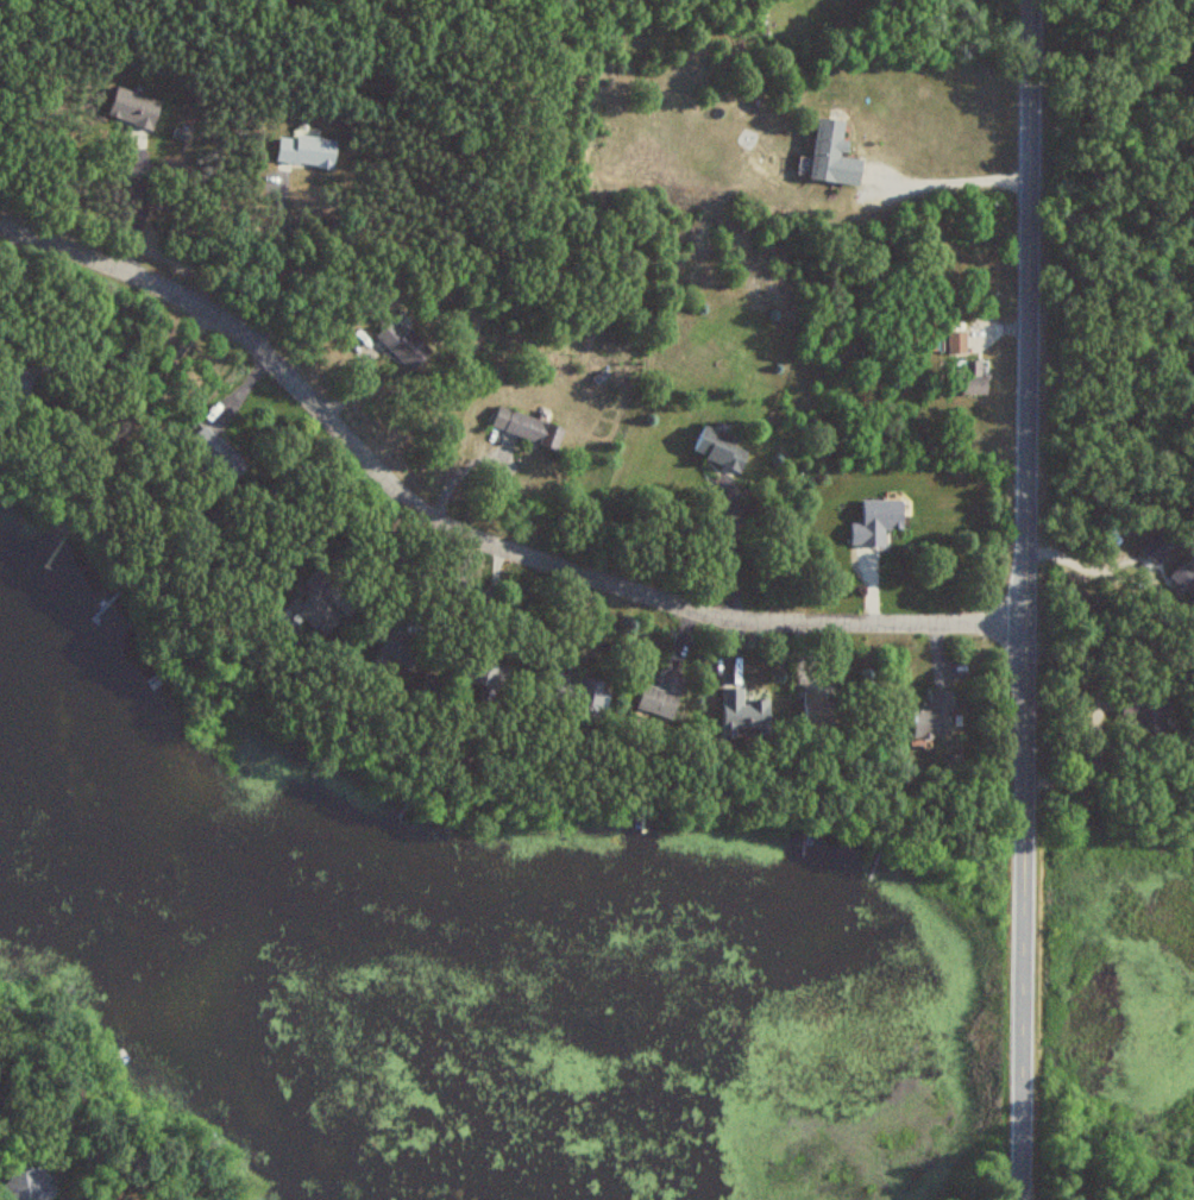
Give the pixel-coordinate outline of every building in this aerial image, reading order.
[(150,130),(160,101),(115,87),(106,117),(150,130)] [(858,185),(861,159),(840,157),(845,122),(816,118),(809,179),(858,185)] [(331,170),(335,142),(279,134),(275,162),(331,170)] [(409,330),(414,325),(401,312),(376,337),(410,371),(430,351),(409,330)] [(965,353),(965,332),(947,332),(947,353),(965,353)] [(983,395),(983,360),(957,360),(957,395),(983,395)] [(563,428),(499,406),(491,428),(555,450),(563,428)] [(246,467),(205,425),(186,444),(228,485),(246,467)] [(737,473),(746,452),(732,446),(736,439),(704,425),(691,454),(737,473)] [(901,500),(861,500),(861,524),(850,524),(850,547),(884,547),(884,529),(901,529),(901,500)] [(1182,562),(1169,577),(1193,599),(1193,572),(1182,562)] [(287,606),(324,637),(342,616),(320,598),(334,580),(318,567),(303,586),(311,592),(303,602),(295,596),(287,606)] [(497,694),(506,671),(475,659),(465,682),(497,694)] [(642,684),(635,710),(671,720),(682,679),(662,673),(658,689),(642,684)] [(553,680),(549,704),(599,713),(603,682),(579,678),(578,684),(553,680)] [(743,689),(722,689),(722,728),(768,728),(768,700),(743,700),(743,689)] [(912,737),(950,737),(951,691),(930,691),(930,707),(912,707),(912,737)] [(825,692),(804,692),(804,730),(843,730),(843,703),(825,703),(825,692)] [(56,1189),(21,1162),(0,1189),(0,1197),(3,1199),(48,1199),(56,1189)]
